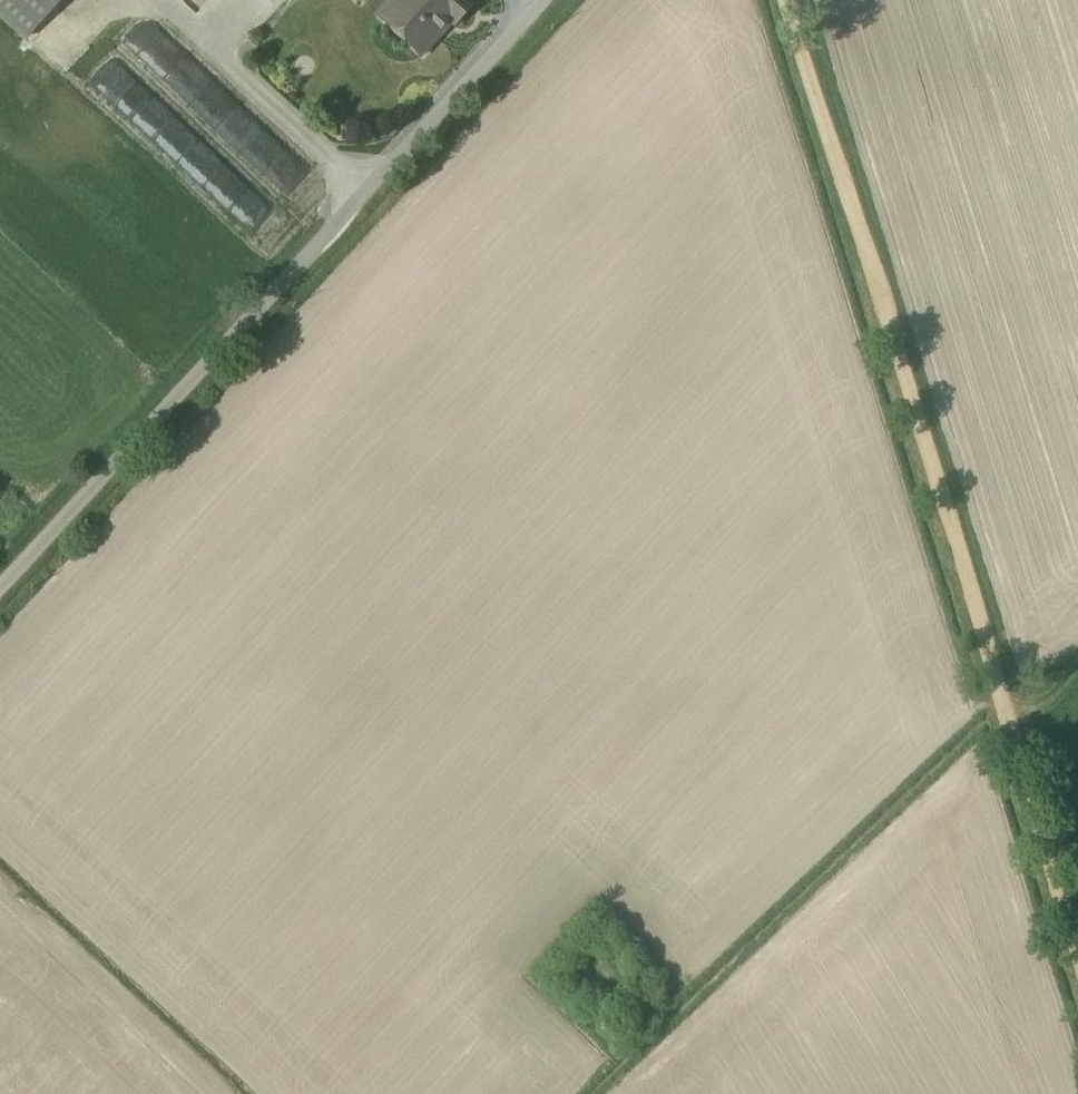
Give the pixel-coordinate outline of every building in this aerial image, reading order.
[(32,43),(70,0),(0,0),(0,15),(32,43)] [(373,20),(423,66),(471,13),(457,0),(391,0),(373,20)]
